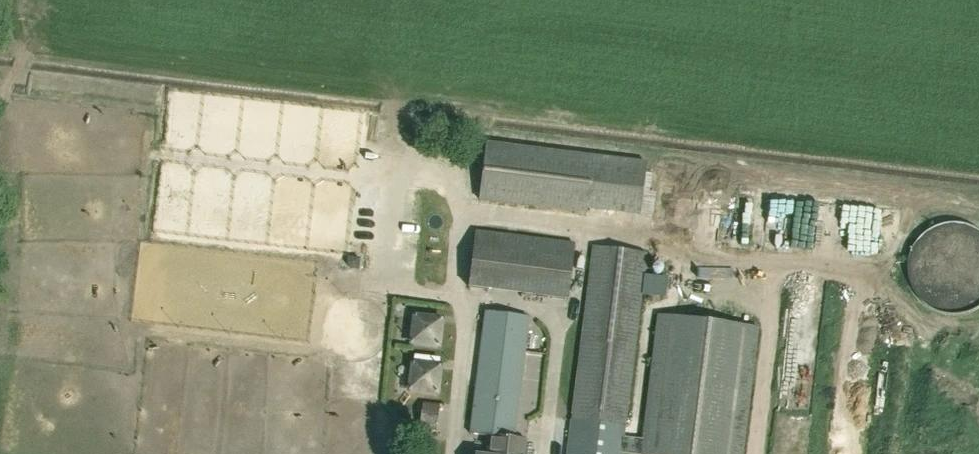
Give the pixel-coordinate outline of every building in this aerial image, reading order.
[(639,214),(646,163),(486,143),(479,200),(587,213),(588,208),(639,214)] [(567,299),(574,244),(475,231),(468,287),(567,299)] [(594,247),(568,453),(621,453),(626,453),(742,453),(758,327),(659,315),(643,439),(623,436),(646,253),(594,247)] [(927,292),(937,301),(955,281),(945,272),(927,292)] [(526,440),(514,439),(529,317),(485,312),(470,435),(490,437),(487,453),(524,453),(526,440)] [(438,321),(414,319),(414,318),(413,318),(413,319),(414,319),(412,343),(410,343),(410,344),(411,344),(412,343),(435,346),(435,347),(436,347),(437,346),(435,346),(438,321),(439,322),(439,320),(438,320),(438,321)] [(437,368),(413,366),(413,365),(412,365),(412,366),(413,366),(410,390),(409,390),(409,391),(410,391),(410,390),(434,393),(434,394),(435,394),(435,393),(434,393),(437,368),(438,368),(438,367),(437,367),(437,368)] [(437,429),(439,405),(423,404),(421,428),(437,429)]
